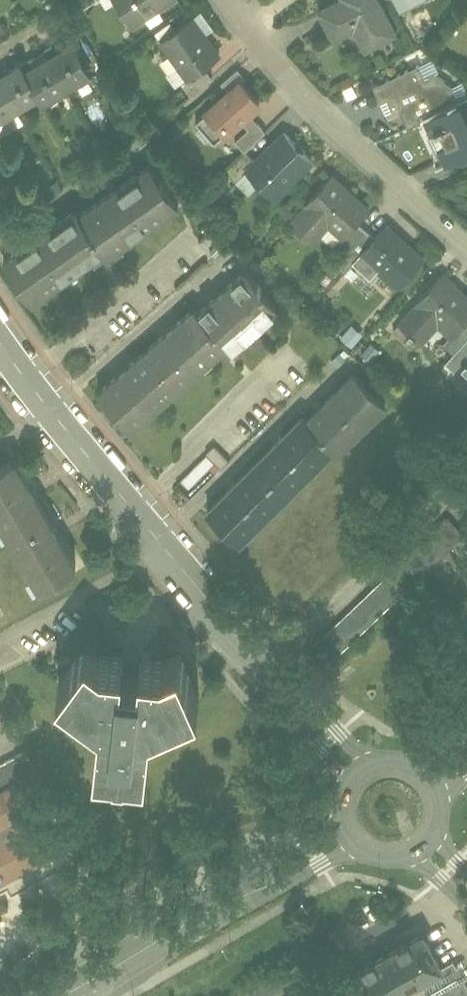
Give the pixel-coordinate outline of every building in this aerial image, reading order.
[(130,28),(175,0),(112,0),(130,28)] [(310,9),(329,45),(350,34),(361,53),(402,31),(386,0),(327,0),(310,9)] [(189,18),(160,39),(187,76),(216,55),(189,18)] [(0,70),(0,119),(28,101),(33,109),(89,75),(68,40),(18,71),(13,62),(0,70)] [(436,53),(374,82),(395,129),(423,116),(458,101),(436,53)] [(240,77),(203,108),(226,136),(263,104),(240,77)] [(423,116),(444,163),(466,153),(466,97),(458,101),(423,116)] [(312,161),(285,134),(246,174),(274,200),(312,161)] [(146,168),(69,220),(63,211),(0,253),(0,269),(21,300),(92,253),(98,262),(175,210),(146,168)] [(310,207),(290,228),(309,246),(327,227),(340,239),(367,210),(329,175),(304,202),(310,207)] [(389,227),(360,263),(396,292),(425,255),(389,227)] [(197,312),(227,350),(275,311),(245,274),(197,312)] [(396,328),(418,346),(434,326),(452,340),(466,321),(466,305),(436,280),(396,328)] [(148,351),(178,388),(227,350),(197,312),(148,351)] [(100,389),(130,427),(178,388),(148,351),(100,389)] [(456,377),(466,388),(466,365),(456,377)] [(378,402),(349,370),(299,417),(328,449),(378,402)] [(328,449),(299,417),(248,464),(278,495),(328,449)] [(50,509),(18,453),(0,464),(0,507),(13,530),(50,509)] [(278,495),(248,464),(198,511),(227,542),(278,495)] [(45,586),(82,565),(50,509),(13,530),(45,586)] [(383,569),(311,643),(329,661),(401,587),(383,569)] [(98,718),(94,763),(146,767),(149,724),(199,701),(178,658),(160,665),(140,663),(139,674),(121,672),(122,661),(102,659),(86,650),(57,687),(98,718)] [(59,852),(19,777),(0,788),(0,883),(59,852)] [(424,930),(387,950),(407,989),(445,968),(424,930)] [(349,971),(363,995),(394,995),(407,989),(387,950),(349,971)] [(308,995),(328,995),(323,988),(308,995)]
